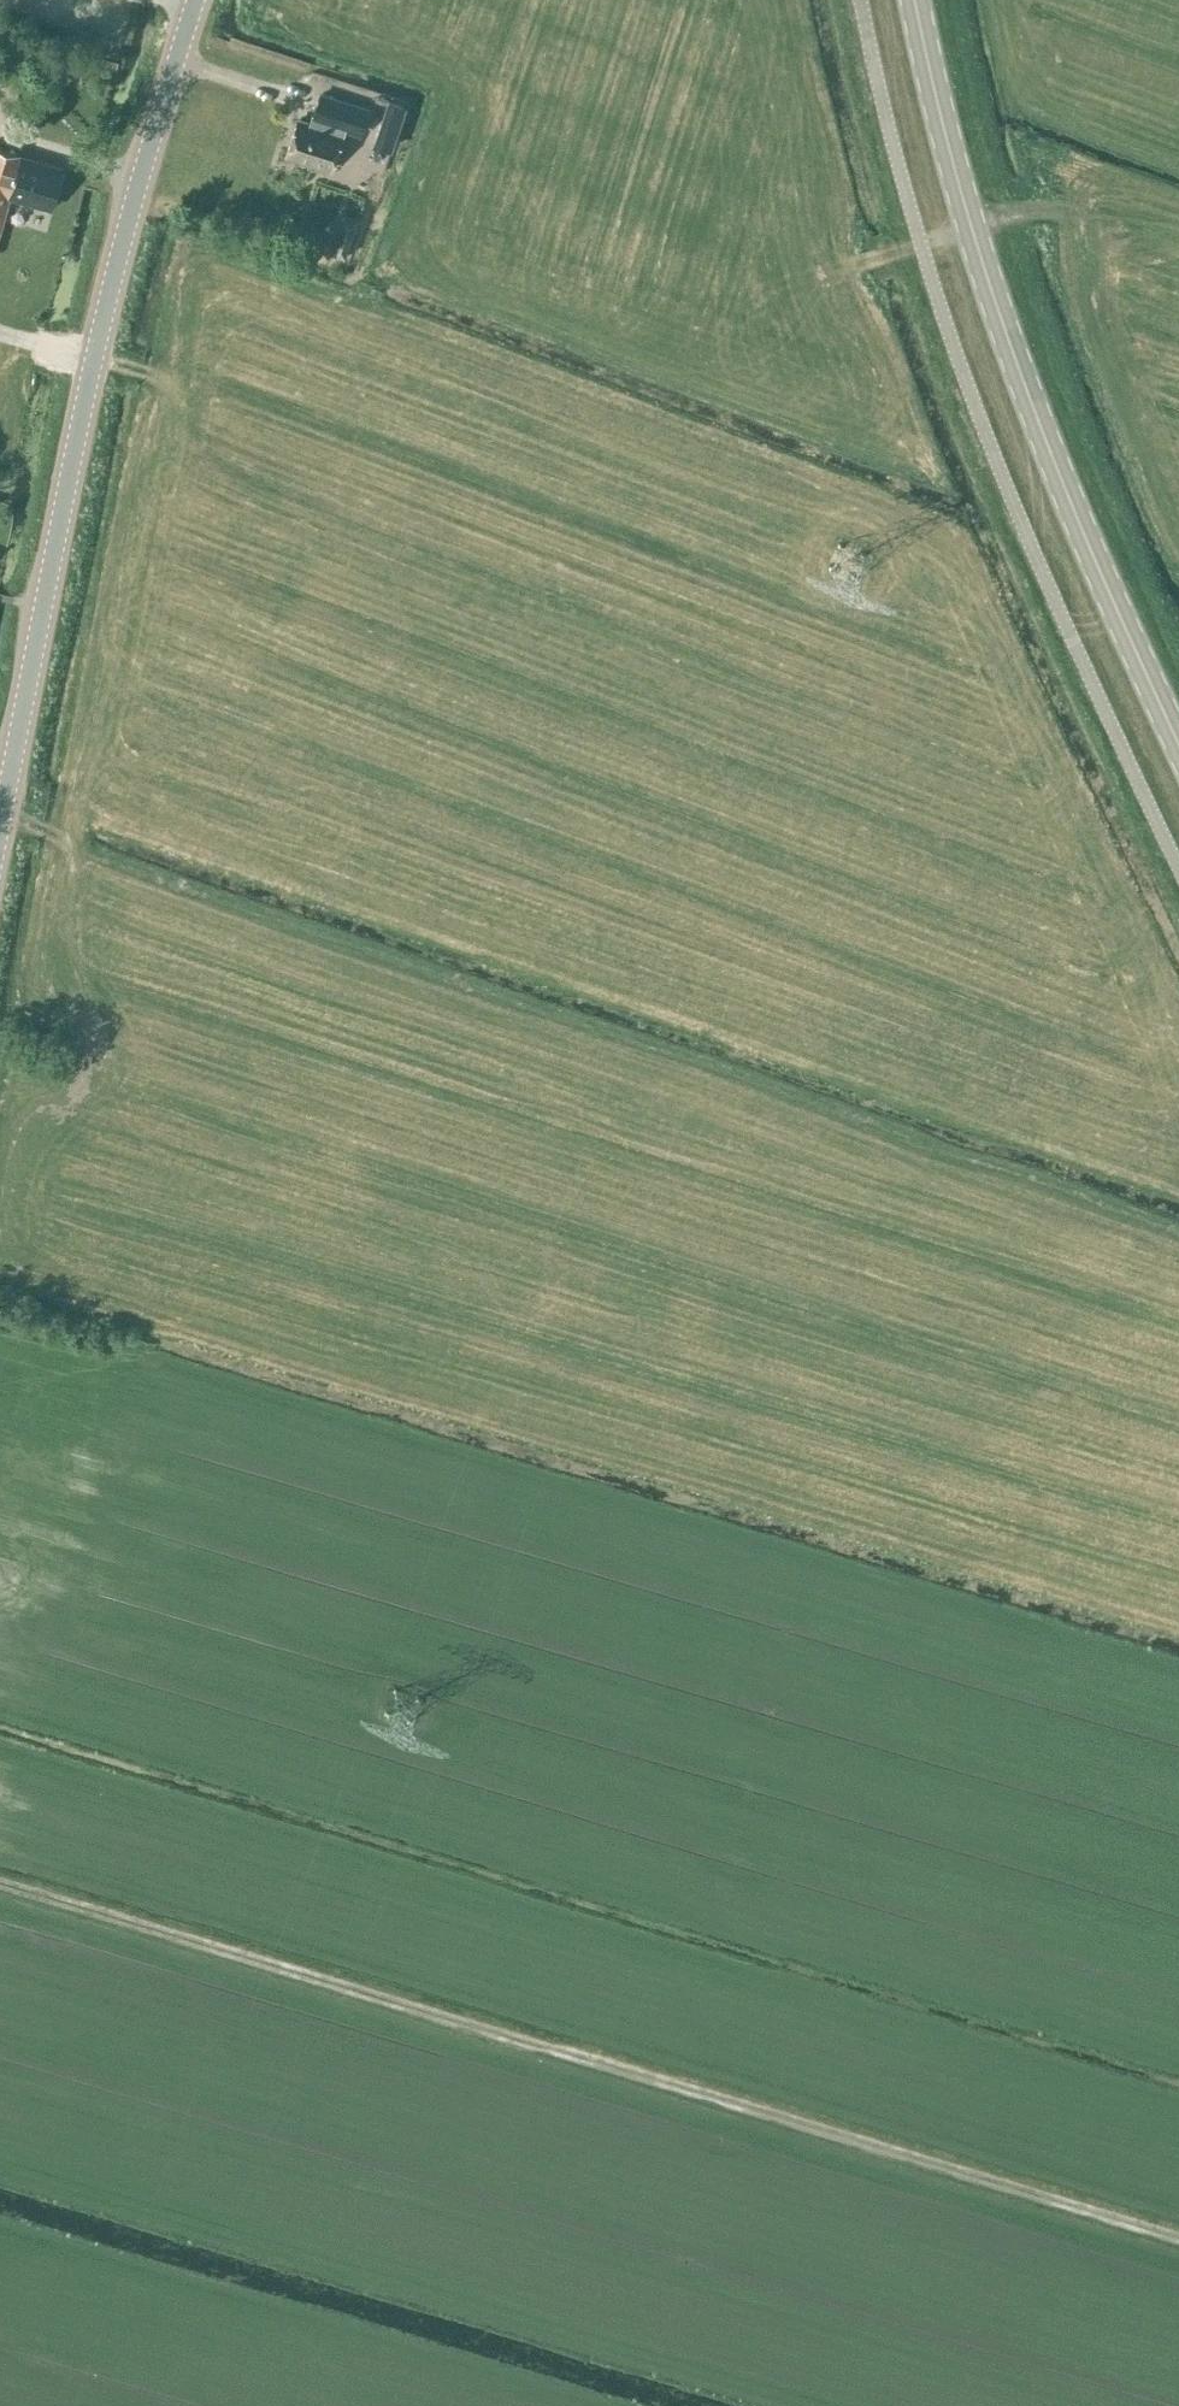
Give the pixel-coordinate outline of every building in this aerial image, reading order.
[(359,133),(365,114),(333,103),(327,123),(329,123),(327,129),(296,119),(285,153),(330,168),(341,133),(340,133),(341,128),(359,133)] [(380,122),(373,145),(387,150),(394,127),(380,122)] [(9,194),(24,198),(50,206),(61,166),(35,158),(34,161),(20,157),(21,152),(0,146),(0,226),(9,194)]
